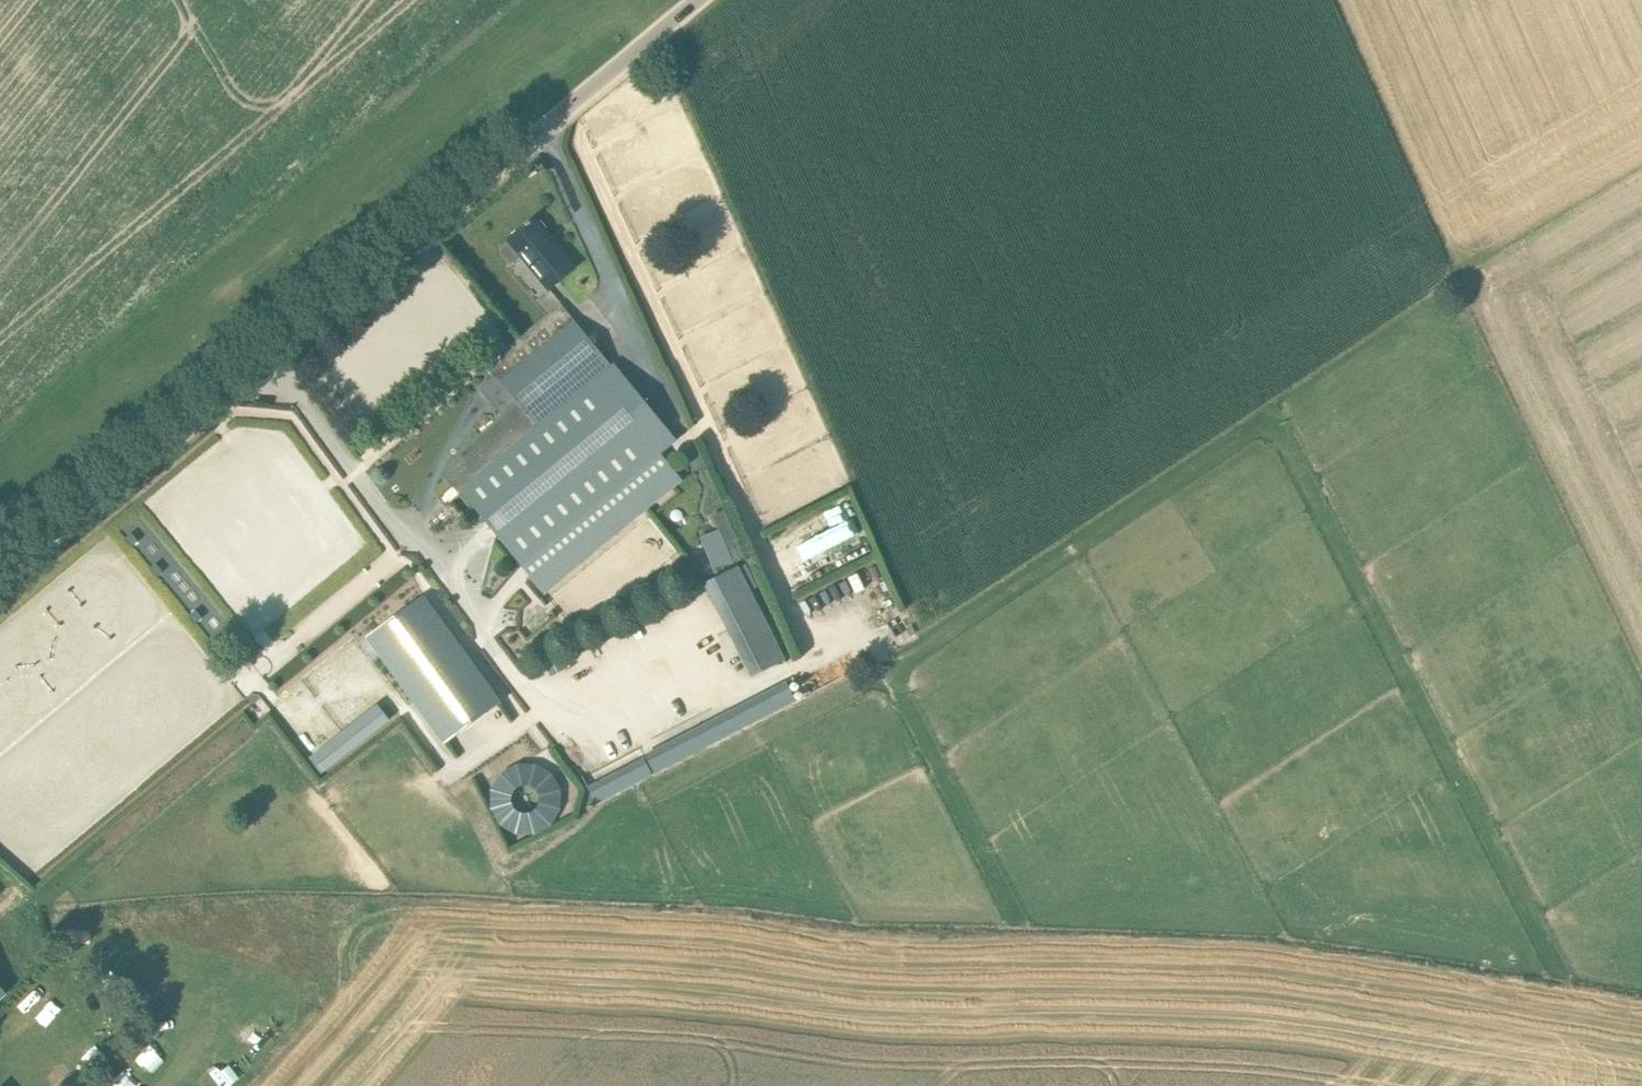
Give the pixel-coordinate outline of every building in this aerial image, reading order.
[(503,247),(502,253),(510,261),(515,262),(522,256),(549,290),(577,267),(548,230),(549,226),(543,219),(538,220),(537,219),(533,222),(532,220),(509,240),(510,241),(503,247)] [(465,463),(450,475),(462,489),(546,592),(683,479),(661,453),(678,439),(614,364),(566,307),(491,368),(497,375),(482,386),(507,417),(460,456),(465,463)] [(733,564),(747,556),(727,510),(713,516),(719,530),(703,538),(715,569),(732,561),(733,564)] [(826,567),(819,551),(861,533),(853,515),(785,543),(800,578),(826,567)] [(737,566),(705,582),(753,673),(784,657),(749,589),(757,584),(746,563),(737,567),(737,566)] [(374,631),(367,637),(445,743),(501,702),(457,641),(424,595),(374,631)] [(730,641),(722,645),(728,657),(737,653),(730,641)] [(560,670),(555,661),(544,668),(549,677),(560,670)] [(786,682),(646,755),(655,772),(795,699),(786,682)] [(255,721),(268,711),(259,699),(246,710),(255,721)] [(643,758),(589,786),(597,803),(652,774),(643,758)] [(554,829),(553,764),(488,765),(489,830),(554,829)] [(133,1054),(155,1060),(161,1041),(139,1035),(133,1054)] [(223,1082),(210,1068),(197,1080),(202,1085),(218,1085),(223,1082)]
